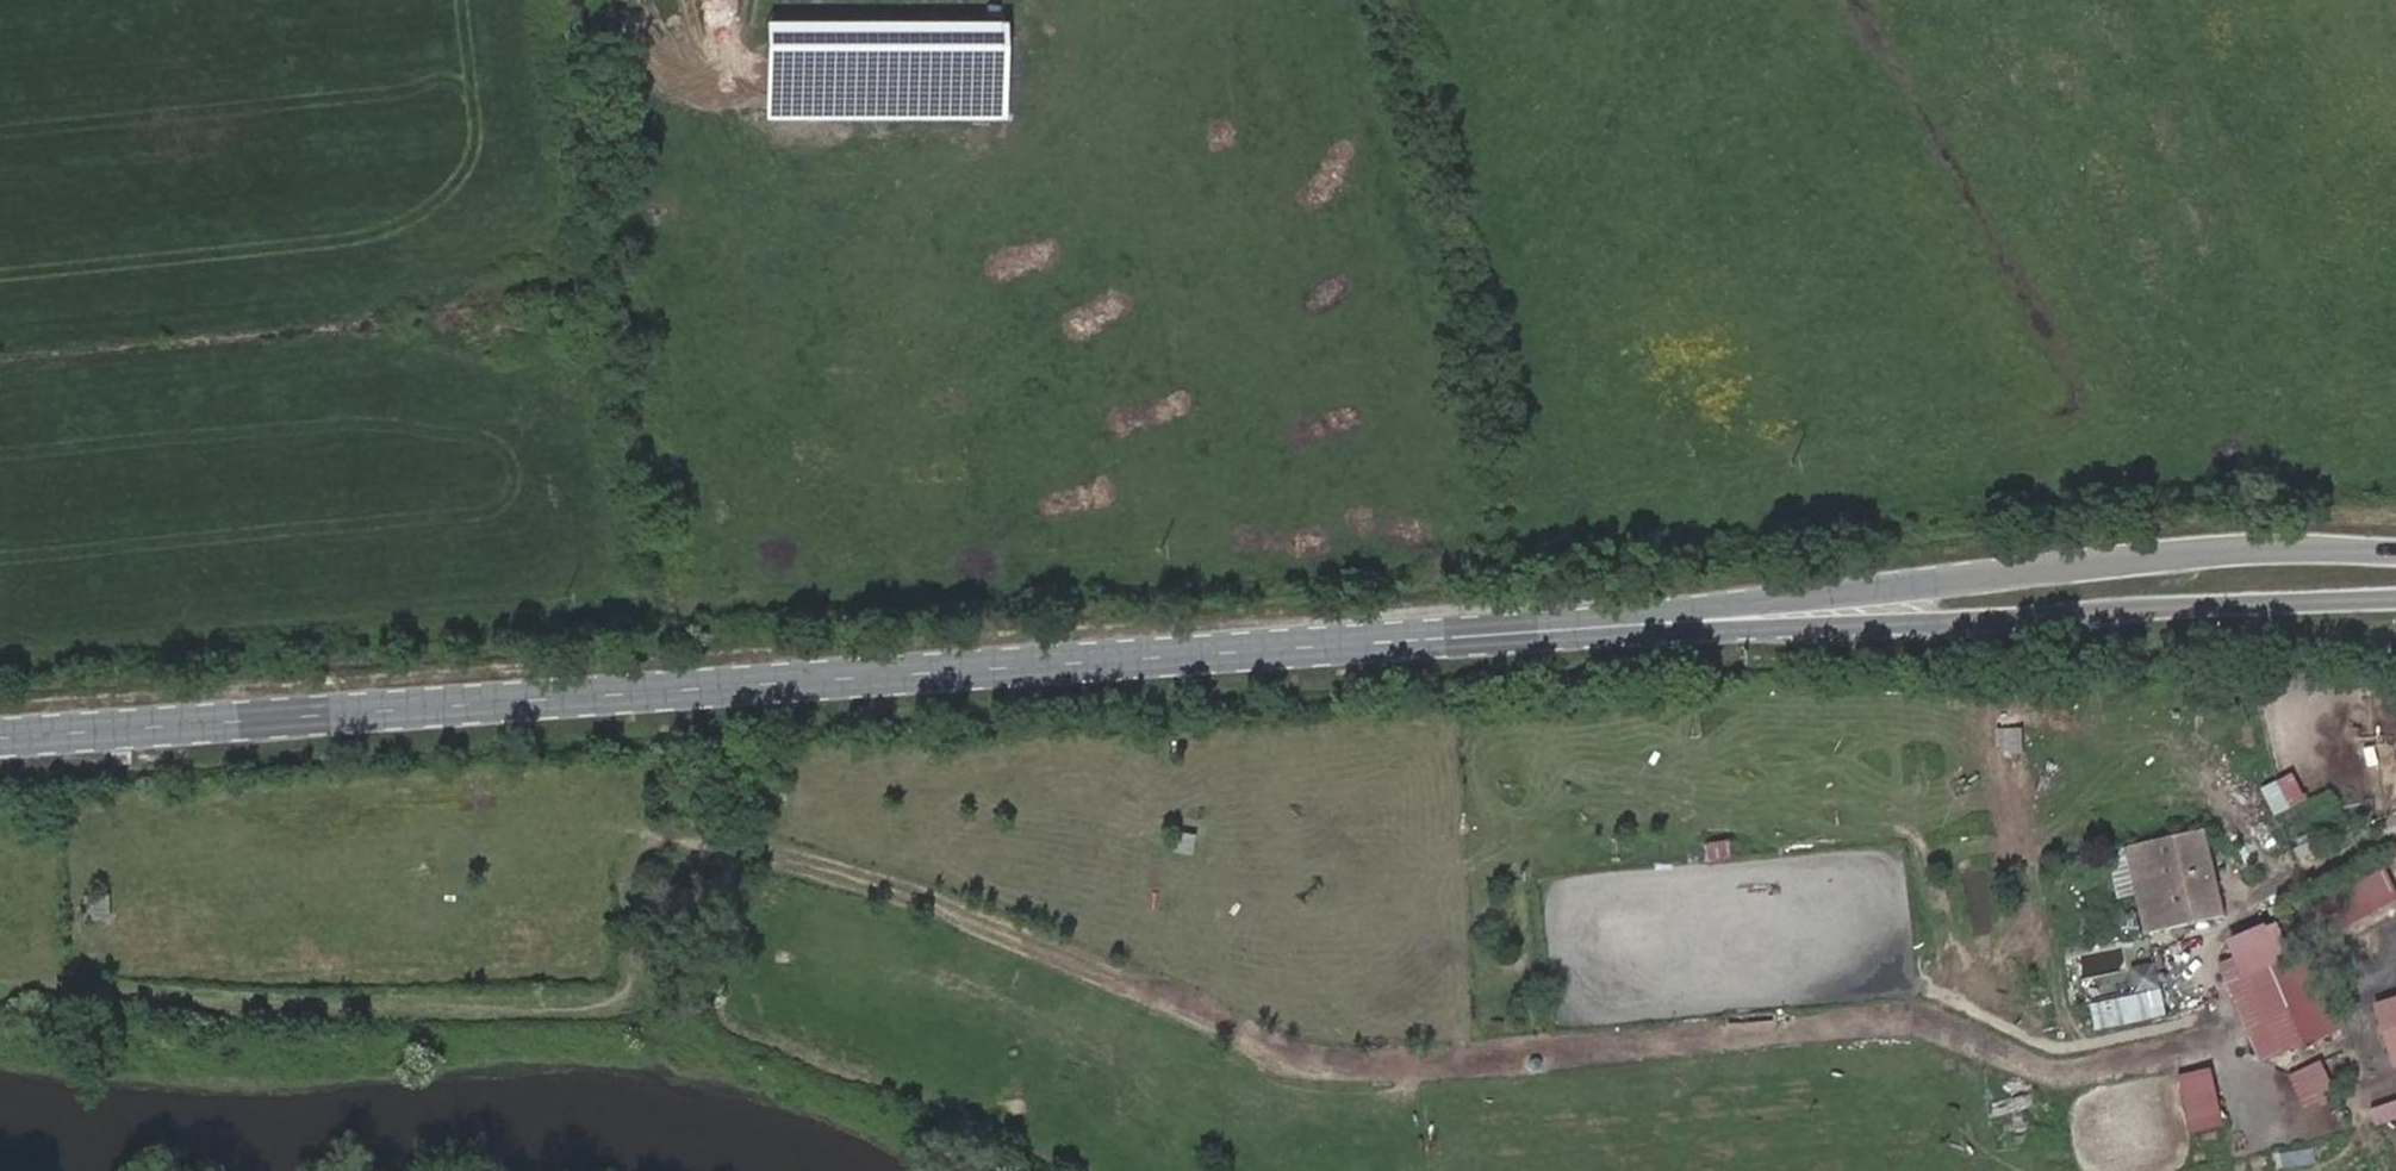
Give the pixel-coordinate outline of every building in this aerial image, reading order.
[(2027,727),(2004,727),(2004,753),(2027,753),(2027,727)] [(1169,850),(1194,853),(1197,831),(1172,829),(1169,850)] [(2206,834),(2133,846),(2153,926),(2223,910),(2206,834)] [(111,894),(83,894),(83,920),(111,920),(111,894)] [(2262,966),(2291,954),(2278,923),(2233,942),(2246,973),(2262,966)] [(2303,990),(2309,987),(2295,953),(2291,954),(2262,966),(2276,1001),(2260,1007),(2272,1036),(2315,1018),(2303,990)] [(2331,1088),(2321,1063),(2288,1076),(2299,1102),(2331,1088)]
